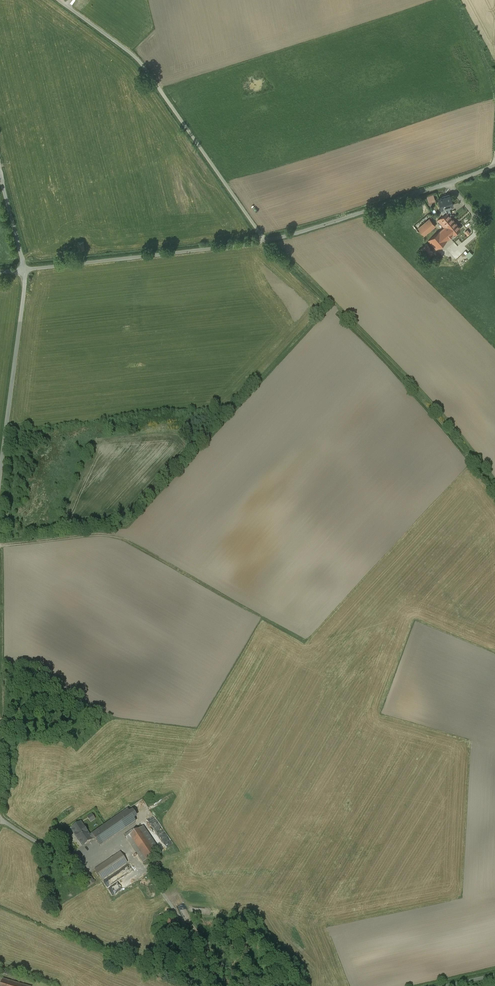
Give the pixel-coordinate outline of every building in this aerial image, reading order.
[(429,202),(435,201),(433,193),(427,195),(429,202)] [(450,194),(438,198),(441,208),(444,215),(447,212),(449,215),(452,214),(449,206),(453,205),(450,194)] [(449,215),(447,212),(444,215),(438,220),(445,227),(440,231),(447,239),(447,240),(460,228),(449,215)] [(430,218),(418,228),(420,230),(424,235),(436,225),(430,218)] [(440,231),(429,240),(436,249),(447,239),(440,231)] [(431,253),(424,246),(420,249),(427,257),(431,253)] [(128,810),(92,834),(100,847),(136,822),(128,810)] [(81,821),(70,829),(83,847),(94,840),(81,821)] [(144,826),(125,838),(142,863),(160,851),(144,826)] [(102,880),(128,863),(121,852),(95,869),(102,880)] [(75,862),(89,886),(94,883),(80,859),(75,862)] [(180,929),(172,918),(166,923),(174,934),(180,929)]
